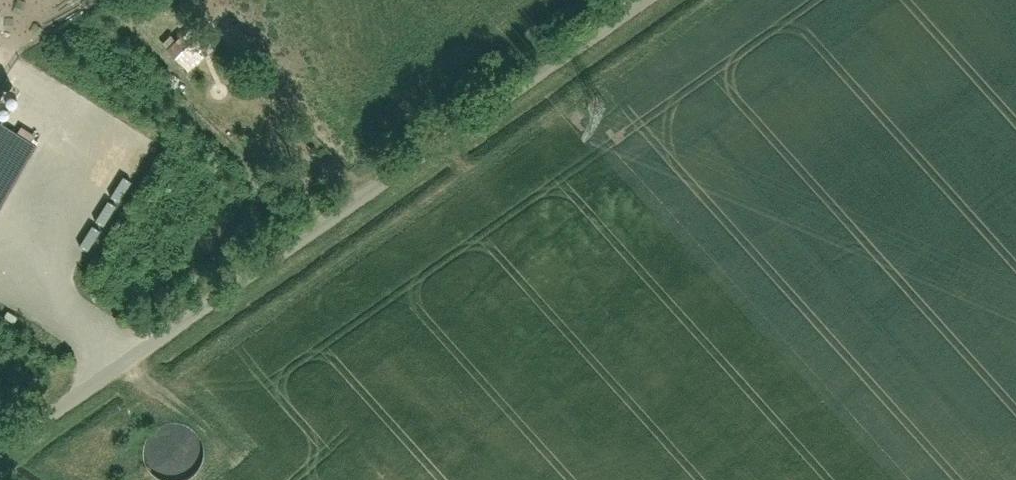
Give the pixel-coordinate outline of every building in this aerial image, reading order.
[(180,63),(195,49),(182,36),(168,50),(180,63)] [(0,118),(0,205),(39,143),(0,118)]
